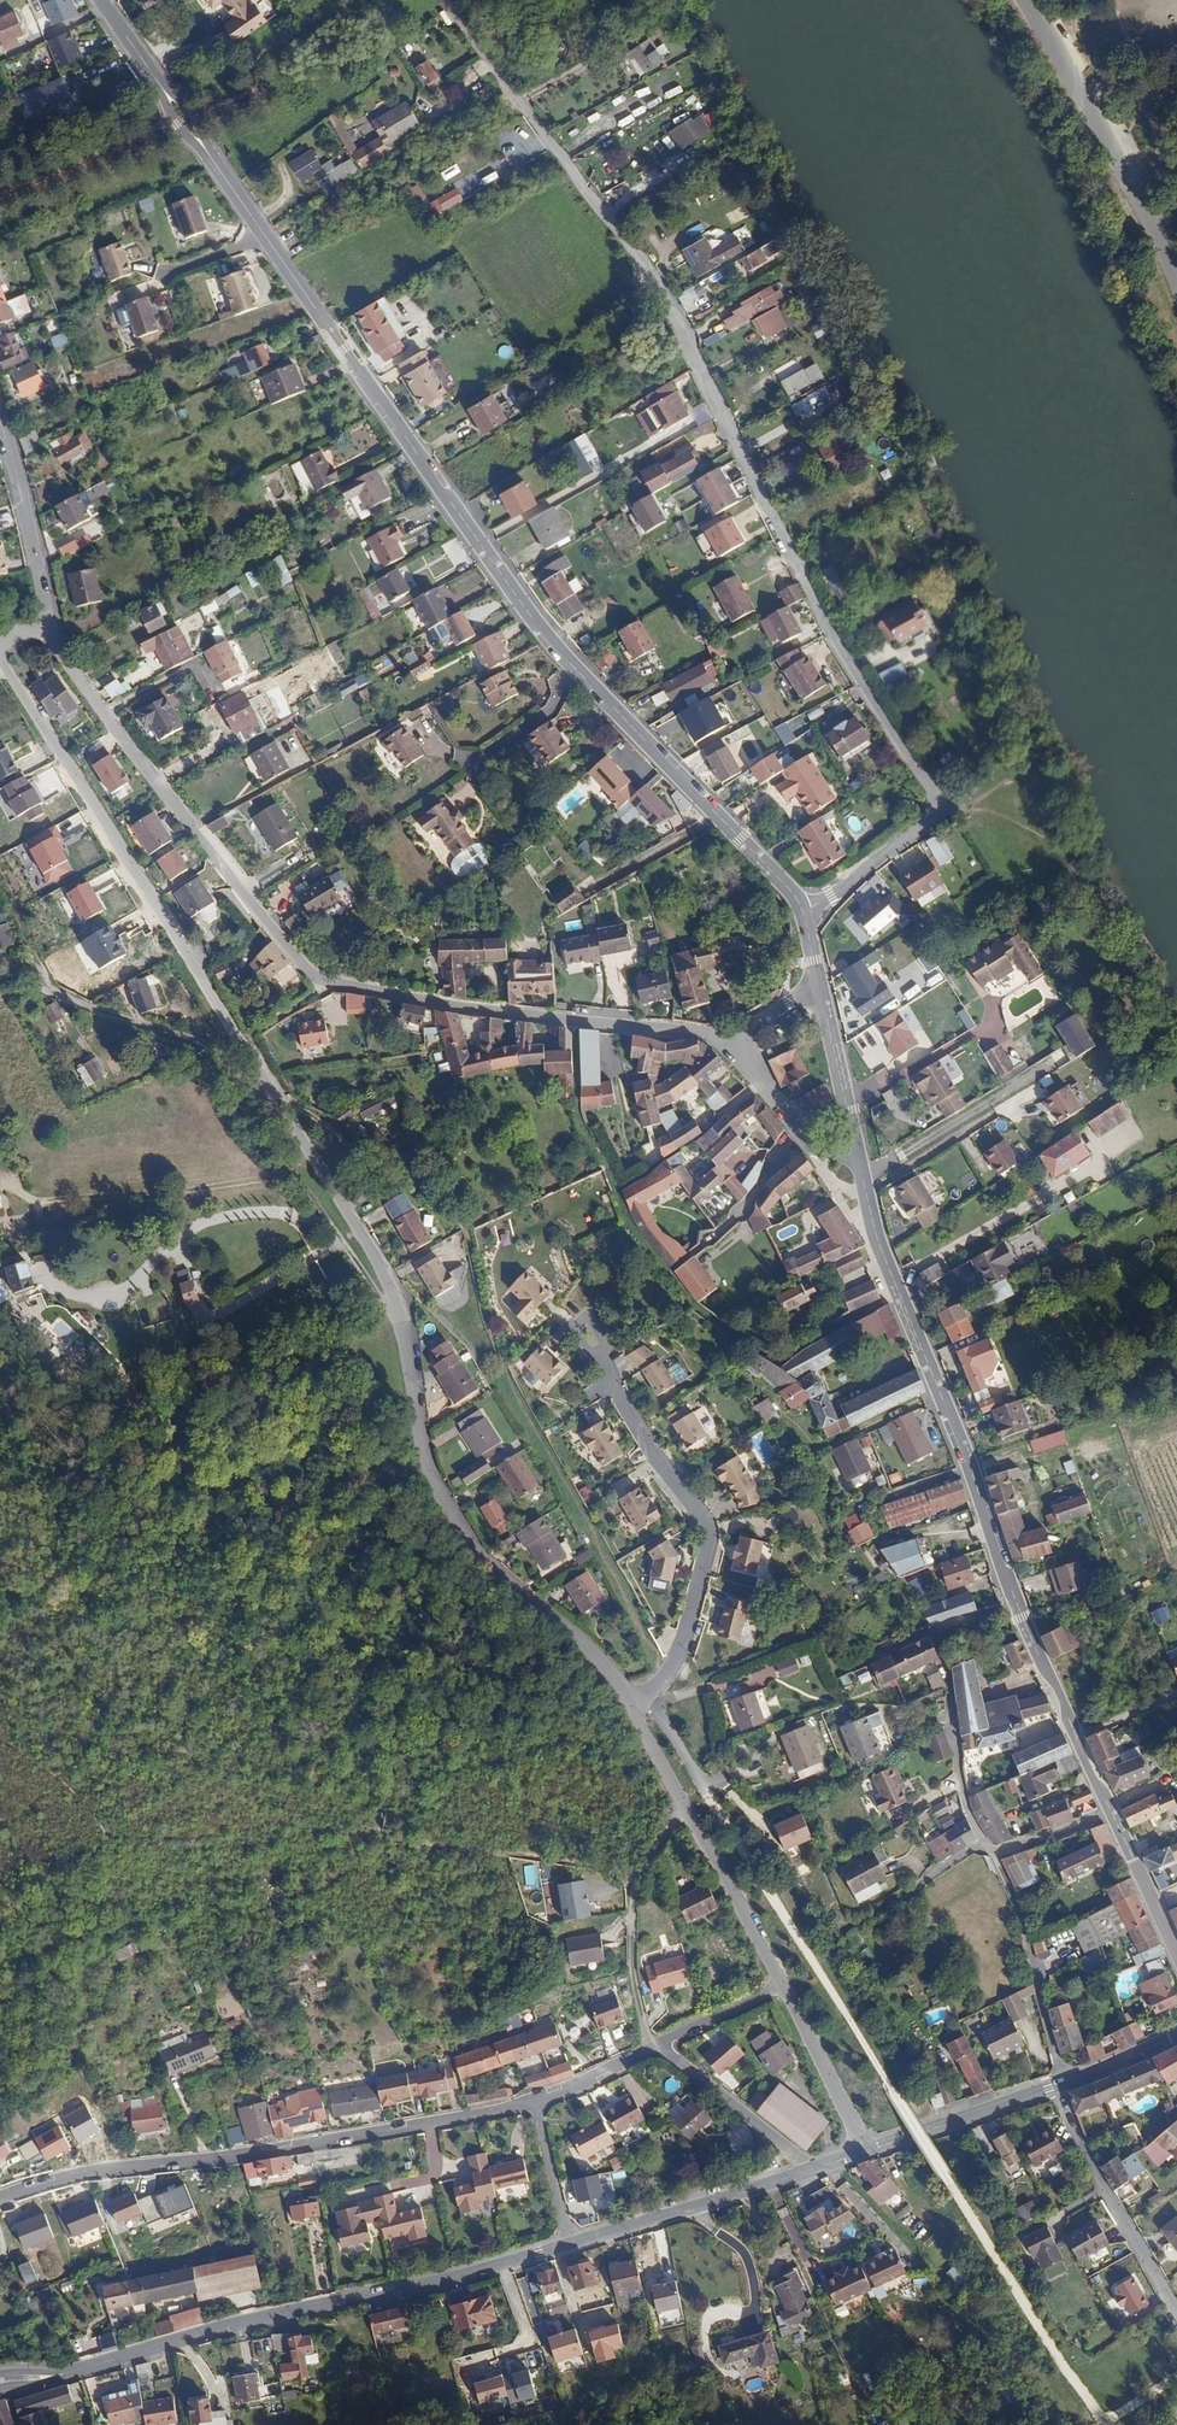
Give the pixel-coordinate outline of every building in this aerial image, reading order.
[(72,0),(53,0),(44,4),(54,28),(80,16),(72,0)] [(145,11),(166,0),(139,0),(145,11)] [(270,24),(258,5),(254,7),(249,0),(207,0),(214,10),(223,4),(236,20),(226,27),(239,46),(270,24)] [(15,10),(0,17),(0,37),(3,43),(25,33),(15,10)] [(68,37),(72,45),(87,39),(83,30),(68,37)] [(650,38),(630,49),(644,71),(664,59),(650,38)] [(87,39),(72,45),(77,59),(93,53),(87,39)] [(417,60),(414,63),(429,87),(441,81),(426,59),(419,63),(417,60)] [(60,80),(26,94),(33,114),(68,100),(63,89),(65,88),(62,79),(60,80)] [(406,100),(376,117),(388,139),(418,122),(406,100)] [(689,118),(681,123),(691,139),(699,134),(698,131),(706,126),(702,121),(694,125),(689,118)] [(378,135),(352,152),(361,166),(375,158),(374,156),(386,148),(378,135)] [(313,172),(326,192),(360,172),(350,156),(332,166),(328,160),(319,165),(309,150),(288,163),(299,179),(313,172)] [(428,202),(434,215),(464,203),(458,189),(428,202)] [(206,231),(193,197),(172,205),(185,239),(206,231)] [(763,244),(770,255),(786,246),(779,234),(763,244)] [(743,247),(737,235),(711,249),(704,237),(683,249),(697,274),(719,263),(718,261),(743,247)] [(129,274),(117,243),(97,250),(109,282),(129,274)] [(770,255),(763,244),(746,254),(753,265),(770,255)] [(256,307),(243,270),(221,278),(234,315),(256,307)] [(707,276),(676,294),(683,306),(706,292),(703,286),(710,281),(707,276)] [(755,312),(785,296),(779,287),(776,281),(745,300),(743,301),(744,305),(734,311),(736,314),(751,305),(755,312)] [(21,289),(3,296),(12,318),(30,311),(21,289)] [(805,291),(794,298),(797,302),(807,296),(805,291)] [(0,297),(0,322),(12,318),(3,296),(0,297)] [(375,298),(355,309),(369,334),(366,336),(374,350),(377,348),(383,358),(403,346),(398,336),(375,298)] [(156,332),(145,299),(124,306),(136,339),(156,332)] [(736,314),(725,320),(729,327),(755,312),(751,305),(736,314)] [(769,319),(755,326),(763,341),(777,333),(769,319)] [(830,331),(824,319),(811,325),(818,337),(830,331)] [(721,336),(718,330),(703,338),(707,345),(721,336)] [(325,341),(320,332),(305,338),(308,347),(325,341)] [(13,333),(0,338),(0,342),(5,356),(0,358),(0,360),(3,367),(23,359),(13,333)] [(50,342),(53,349),(68,343),(66,335),(50,342)] [(259,367),(271,362),(264,343),(252,347),(259,367)] [(446,389),(421,348),(398,361),(404,371),(404,372),(423,402),(428,399),(430,403),(434,403),(441,399),(442,394),(441,392),(446,389)] [(816,360),(781,379),(792,400),(802,394),(799,388),(805,385),(804,385),(824,374),(816,360)] [(295,392),(309,386),(299,361),(267,373),(278,399),(294,392),(295,392)] [(235,372),(236,376),(248,371),(245,366),(237,369),(238,371),(235,372)] [(32,387),(29,378),(26,367),(14,372),(22,397),(34,393),(32,387)] [(34,376),(29,378),(32,387),(37,385),(34,376)] [(688,412),(668,376),(644,390),(652,404),(646,408),(655,424),(658,429),(688,412)] [(825,383),(791,402),(795,412),(805,408),(807,413),(814,410),(810,403),(830,392),(825,383)] [(503,394),(500,389),(468,409),(481,432),(505,418),(500,409),(503,407),(497,397),(503,394)] [(647,428),(655,424),(646,408),(638,412),(647,428)] [(20,437),(27,459),(45,453),(39,432),(20,437)] [(61,462),(75,455),(83,451),(84,448),(90,445),(83,432),(68,439),(71,443),(64,447),(59,436),(50,440),(61,462)] [(569,435),(559,442),(569,459),(580,452),(569,435)] [(834,444),(823,451),(828,461),(839,455),(834,444)] [(83,451),(75,455),(76,458),(92,449),(90,445),(84,448),(83,451)] [(878,469),(891,459),(880,445),(868,454),(878,469)] [(317,489),(337,479),(336,478),(339,476),(335,467),(332,469),(322,450),(303,460),(317,489)] [(577,471),(589,464),(580,452),(569,459),(577,471)] [(641,473),(652,494),(683,476),(674,459),(661,466),(659,463),(641,473)] [(308,494),(317,489),(303,460),(293,465),(308,494)] [(392,495),(378,467),(376,468),(356,478),(345,484),(352,497),(354,497),(363,492),(370,505),(376,503),(392,495)] [(723,467),(700,481),(716,513),(742,500),(723,467)] [(520,479),(516,482),(519,488),(524,485),(520,479)] [(497,493),(511,516),(534,502),(524,485),(519,488),(516,482),(497,493)] [(84,491),(54,507),(67,531),(97,514),(84,491)] [(376,503),(370,505),(363,492),(354,497),(364,517),(379,509),(376,503)] [(666,521),(651,495),(634,504),(636,507),(633,509),(635,512),(629,515),(641,536),(666,521)] [(567,536),(551,508),(528,521),(544,549),(567,536)] [(745,544),(732,518),(695,538),(708,560),(719,554),(721,558),(745,544)] [(367,529),(364,523),(354,528),(357,534),(367,529)] [(389,526),(368,537),(382,565),(403,555),(396,539),(401,535),(396,525),(391,528),(389,526)] [(916,546),(932,539),(928,527),(911,534),(916,546)] [(321,533),(312,537),(316,546),(325,541),(321,533)] [(63,555),(90,542),(86,534),(59,547),(63,555)] [(288,570),(282,553),(271,559),(282,585),(292,579),(288,570)] [(541,570),(547,581),(562,573),(571,568),(565,557),(541,570)] [(306,573),(301,563),(288,570),(292,579),(306,573)] [(849,594),(832,565),(822,571),(839,600),(849,594)] [(76,590),(72,591),(76,606),(102,598),(94,566),(71,572),(76,590)] [(255,567),(248,571),(255,584),(262,580),(255,567)] [(407,590),(395,567),(356,587),(367,609),(377,603),(374,597),(385,591),(390,599),(407,590)] [(67,573),(72,591),(76,590),(71,572),(67,573)] [(752,607),(733,572),(710,585),(729,619),(752,607)] [(544,583),(557,605),(558,604),(574,595),(583,590),(577,579),(569,585),(562,573),(547,581),(544,583)] [(785,602),(799,594),(791,578),(776,586),(785,602)] [(245,589),(241,582),(203,604),(207,612),(222,605),(220,603),(245,589)] [(454,614),(439,585),(417,596),(432,626),(443,620),(452,615),(454,614)] [(574,595),(558,604),(567,621),(583,611),(574,595)] [(156,604),(153,598),(138,606),(151,631),(165,624),(162,617),(167,614),(161,601),(156,604)] [(906,599),(896,605),(898,609),(908,603),(906,599)] [(377,603),(367,609),(373,620),(383,614),(377,603)] [(782,603),(764,614),(778,640),(797,629),(782,603)] [(908,603),(898,609),(902,617),(911,613),(912,610),(908,603)] [(471,604),(454,614),(452,615),(460,630),(466,640),(485,629),(471,604)] [(898,609),(896,605),(883,613),(885,617),(898,609)] [(898,609),(885,617),(887,620),(896,637),(898,640),(922,626),(912,610),(911,613),(902,617),(898,609)] [(460,630),(452,615),(443,620),(451,635),(460,630)] [(896,637),(887,620),(877,626),(886,643),(896,637)] [(635,621),(616,632),(621,641),(632,660),(651,649),(635,621)] [(181,622),(171,628),(184,653),(194,648),(181,622)] [(229,638),(221,622),(213,626),(220,642),(227,639),(229,638)] [(184,653),(171,628),(142,642),(147,651),(157,646),(167,665),(177,661),(176,657),(184,653)] [(506,640),(501,631),(476,644),(489,670),(510,659),(501,643),(506,640)] [(698,636),(704,647),(712,642),(707,631),(698,636)] [(338,638),(330,642),(348,674),(356,670),(338,638)] [(240,664),(227,639),(220,642),(206,650),(218,673),(219,673),(223,682),(230,695),(240,689),(249,684),(243,672),(239,664),(240,664)] [(724,652),(719,640),(705,647),(710,659),(724,652)] [(632,660),(621,641),(615,643),(626,663),(632,660)] [(801,657),(795,647),(775,658),(801,699),(824,683),(806,654),(801,657)] [(184,653),(187,659),(198,654),(194,648),(184,653)] [(614,658),(605,648),(599,654),(591,662),(598,669),(605,661),(608,664),(614,658)] [(187,659),(184,653),(176,657),(177,661),(167,665),(169,668),(187,659)] [(413,674),(431,665),(424,653),(419,657),(407,663),(413,674)] [(702,660),(662,682),(666,689),(671,696),(710,675),(702,660)] [(886,689),(910,678),(903,663),(879,673),(886,689)] [(367,668),(350,678),(355,688),(374,678),(367,668)] [(505,671),(501,673),(507,683),(510,681),(505,671)] [(507,683),(501,673),(480,684),(485,695),(489,694),(495,706),(517,694),(510,681),(507,683)] [(49,713),(51,716),(62,708),(66,713),(80,704),(58,674),(45,682),(43,679),(32,685),(49,713)] [(712,678),(710,675),(671,696),(671,697),(672,700),(712,678)] [(106,684),(113,697),(126,691),(123,686),(119,678),(106,684)] [(741,705),(752,699),(740,678),(729,684),(741,705)] [(123,686),(126,691),(132,687),(129,683),(123,686)] [(738,707),(741,705),(729,684),(726,686),(738,707)] [(358,691),(363,700),(370,695),(365,687),(358,691)] [(671,696),(666,689),(655,696),(660,703),(671,697),(671,696)] [(239,730),(245,741),(263,732),(244,693),(231,699),(233,703),(222,708),(234,732),(239,730)] [(489,694),(485,695),(492,708),(495,706),(489,694)] [(440,696),(433,700),(436,706),(443,702),(440,696)] [(725,726),(708,696),(679,713),(696,743),(725,726)] [(160,739),(182,727),(166,698),(137,713),(145,726),(151,724),(160,739)] [(220,704),(222,708),(233,703),(231,699),(220,704)] [(432,715),(425,705),(408,714),(411,719),(422,713),(426,719),(432,715)] [(194,713),(203,729),(211,725),(203,708),(194,713)] [(870,737),(868,734),(863,727),(856,715),(848,720),(847,719),(835,727),(836,728),(827,734),(841,756),(870,737)] [(570,748),(550,721),(526,737),(533,747),(537,745),(549,762),(570,748)] [(425,755),(405,727),(382,742),(391,754),(395,751),(407,767),(425,755)] [(723,746),(718,739),(703,748),(708,756),(707,757),(722,782),(740,771),(724,746),(723,746)] [(3,743),(0,744),(0,779),(17,770),(3,743)] [(272,745),(249,758),(262,784),(285,771),(272,745)] [(340,751),(337,745),(317,756),(320,761),(340,751)] [(537,745),(533,747),(546,765),(549,762),(537,745)] [(131,780),(113,753),(95,765),(113,792),(131,780)] [(630,782),(605,755),(588,771),(612,798),(610,799),(619,809),(637,793),(628,784),(630,782)] [(839,799),(812,756),(788,772),(794,781),(783,788),(791,801),(802,794),(815,815),(839,799)] [(862,769),(852,776),(859,787),(870,779),(862,769)] [(660,772),(646,785),(651,789),(664,777),(660,772)] [(651,789),(646,785),(637,793),(619,809),(616,812),(626,824),(640,812),(653,826),(674,815),(651,789)] [(693,806),(677,790),(671,796),(680,814),(693,806)] [(451,815),(455,812),(447,800),(443,802),(451,815)] [(454,856),(474,844),(465,831),(466,831),(460,821),(464,818),(459,810),(455,812),(451,815),(443,802),(427,812),(428,815),(419,820),(427,832),(435,828),(446,845),(446,844),(454,856)] [(277,803),(255,816),(276,851),(297,837),(277,803)] [(151,813),(132,825),(151,852),(171,838),(166,829),(163,831),(151,813)] [(228,823),(223,814),(206,823),(213,832),(228,823)] [(685,827),(674,815),(653,826),(652,826),(664,839),(685,827)] [(847,853),(824,821),(803,835),(815,851),(827,867),(847,853)] [(64,840),(57,826),(29,842),(49,885),(71,872),(66,862),(70,860),(61,843),(64,840)] [(940,832),(926,840),(940,865),(954,857),(940,832)] [(501,851),(512,841),(510,838),(499,848),(501,851)] [(462,876),(466,874),(484,862),(485,862),(487,855),(485,850),(482,846),(477,844),(474,844),(454,856),(451,860),(450,865),(453,871),(458,875),(462,876)] [(190,870),(177,850),(159,861),(172,881),(190,870)] [(813,853),(824,869),(827,867),(815,851),(813,853)] [(943,882),(928,858),(917,864),(920,868),(913,872),(911,868),(899,875),(914,900),(917,898),(940,884),(943,882)] [(485,866),(486,864),(484,862),(466,874),(469,880),(478,872),(485,866)] [(485,866),(478,872),(479,878),(486,877),(485,866)] [(175,891),(191,916),(198,912),(201,918),(208,918),(212,915),(213,908),(203,891),(207,889),(199,877),(175,891)] [(331,878),(300,895),(311,915),(342,898),(331,878)] [(105,909),(89,881),(68,893),(83,921),(105,909)] [(940,884),(917,898),(921,905),(944,890),(940,884)] [(564,913),(583,902),(574,888),(555,899),(564,913)] [(864,908),(855,915),(871,935),(896,915),(899,918),(908,911),(892,891),(883,899),(880,895),(871,902),(864,908)] [(861,904),(864,908),(871,902),(868,899),(861,904)] [(281,925),(293,939),(304,930),(292,916),(281,925)] [(8,920),(0,922),(0,938),(2,944),(14,940),(8,920)] [(628,924),(598,930),(599,938),(602,954),(633,948),(628,924)] [(117,937),(111,926),(84,940),(100,970),(127,955),(121,945),(124,944),(120,936),(117,937)] [(462,928),(460,940),(479,939),(480,927),(462,928)] [(995,948),(1014,936),(1009,928),(990,941),(992,943),(995,948)] [(271,979),(292,962),(291,961),(269,935),(264,942),(267,947),(255,959),(271,979)] [(1024,957),(1027,955),(1015,935),(1014,936),(995,948),(992,943),(962,962),(976,983),(990,975),(992,977),(1008,967),(1005,964),(1013,960),(1014,963),(1024,957)] [(602,954),(599,938),(590,940),(589,937),(564,942),(568,964),(593,959),(594,962),(604,960),(602,954)] [(467,999),(464,961),(509,959),(507,938),(479,939),(460,940),(439,941),(438,961),(443,961),(445,994),(445,995),(467,999)] [(715,964),(709,945),(671,955),(686,1001),(683,1002),(685,1011),(687,1011),(687,1012),(690,1011),(690,1009),(710,1003),(700,968),(715,964)] [(864,956),(871,967),(882,960),(875,949),(864,956)] [(1040,975),(1027,955),(1024,957),(1014,963),(1027,983),(1040,975)] [(851,1001),(860,1017),(892,997),(883,982),(877,985),(867,969),(871,967),(864,956),(840,972),(856,998),(851,1001)] [(522,991),(556,991),(555,989),(554,975),(553,959),(542,959),(542,961),(508,962),(509,1001),(509,1003),(517,1004),(517,993),(522,993),(522,991)] [(229,964),(216,971),(219,978),(233,972),(229,964)] [(668,972),(638,978),(643,1001),(673,995),(668,972)] [(151,976),(146,978),(158,1008),(163,1006),(151,976)] [(158,1008),(146,978),(130,984),(137,1003),(142,1014),(150,1011),(158,1008)] [(779,997),(783,981),(757,992),(763,1004),(779,997)] [(365,995),(346,993),(347,1003),(365,1003),(365,995)] [(964,1008),(966,1010),(971,1007),(966,999),(960,1002),(964,1008)] [(722,1019),(737,1015),(732,1000),(719,1004),(722,1019)] [(427,1007),(402,1002),(399,1018),(393,1017),(390,1028),(403,1032),(406,1020),(423,1023),(427,1007)] [(64,1018),(55,1003),(44,1009),(54,1024),(64,1018)] [(347,1013),(366,1012),(365,1003),(347,1003),(347,1013)] [(966,1010),(964,1008),(957,1013),(968,1031),(976,1026),(966,1010)] [(438,1019),(446,1048),(466,1044),(458,1012),(437,1010),(438,1019)] [(897,1014),(877,1026),(891,1049),(888,1050),(896,1062),(918,1048),(897,1014)] [(1097,1045),(1079,1014),(1057,1026),(1077,1057),(1097,1045)] [(493,1017),(492,1031),(491,1041),(492,1043),(502,1041),(504,1019),(493,1017)] [(545,1074),(573,1074),(573,1034),(565,1027),(560,1026),(560,1050),(545,1050),(545,1043),(532,1043),(534,1023),(517,1020),(517,1040),(518,1046),(520,1064),(544,1064),(545,1074)] [(326,1022),(301,1026),(305,1048),(330,1044),(326,1022)] [(598,1082),(598,1031),(596,1031),(580,1029),(581,1085),(597,1085),(598,1082)] [(491,1041),(492,1031),(482,1032),(483,1044),(492,1043),(491,1041)] [(649,1071),(656,1040),(633,1035),(631,1057),(640,1057),(639,1072),(633,1082),(638,1102),(656,1098),(652,1082),(651,1076),(649,1071)] [(700,1047),(702,1042),(694,1037),(664,1042),(656,1040),(649,1071),(651,1076),(652,1082),(656,1098),(657,1103),(658,1108),(663,1106),(677,1100),(670,1090),(664,1083),(663,1083),(658,1083),(658,1073),(660,1061),(679,1058),(680,1060),(700,1047)] [(708,1054),(711,1047),(702,1042),(700,1047),(680,1060),(685,1068),(686,1067),(688,1071),(699,1062),(708,1054)] [(493,1070),(520,1064),(518,1046),(493,1050),(492,1043),(483,1044),(484,1049),(485,1053),(490,1052),(491,1062),(493,1070)] [(446,1048),(456,1083),(463,1076),(493,1070),(491,1062),(490,1052),(485,1053),(469,1055),(466,1044),(446,1048)] [(808,1070),(797,1046),(768,1060),(779,1083),(785,1081),(799,1074),(808,1070)] [(984,1055),(999,1079),(1014,1069),(998,1046),(984,1055)] [(707,1078),(725,1063),(711,1048),(711,1047),(708,1054),(699,1062),(688,1071),(692,1076),(698,1085),(708,1098),(715,1092),(717,1091),(709,1082),(707,1078)] [(98,1058),(94,1061),(104,1077),(108,1074),(98,1058)] [(104,1077),(94,1061),(82,1067),(88,1076),(91,1074),(96,1082),(104,1077)] [(1014,1069),(1018,1075),(1030,1067),(1026,1061),(1014,1069)] [(938,1062),(911,1079),(918,1089),(922,1086),(935,1106),(936,1106),(957,1094),(938,1062)] [(692,1076),(688,1071),(686,1067),(685,1068),(664,1083),(670,1090),(677,1100),(678,1099),(698,1085),(692,1076)] [(999,1079),(1002,1084),(1018,1075),(1014,1069),(999,1079)] [(810,1092),(799,1074),(785,1081),(798,1099),(798,1100),(810,1092)] [(612,1079),(598,1082),(597,1085),(581,1085),(581,1108),(582,1109),(620,1101),(618,1086),(614,1087),(612,1079)] [(713,1079),(709,1082),(717,1091),(720,1088),(713,1079)] [(1089,1102),(1076,1083),(1070,1087),(1069,1084),(1066,1086),(1080,1108),(1089,1102)] [(822,1084),(810,1092),(798,1100),(815,1127),(835,1116),(826,1103),(832,1098),(822,1084)] [(728,1103),(734,1098),(723,1085),(720,1088),(717,1091),(715,1092),(726,1104),(728,1103)] [(922,1086),(918,1089),(931,1109),(935,1106),(922,1086)] [(1080,1108),(1066,1086),(1042,1102),(1047,1110),(1050,1109),(1059,1123),(1081,1108),(1080,1108)] [(391,1092),(358,1108),(363,1117),(396,1102),(391,1092)] [(716,1110),(726,1104),(715,1092),(708,1098),(706,1100),(716,1110)] [(966,1107),(957,1094),(936,1106),(945,1120),(955,1114),(966,1107)] [(768,1109),(756,1095),(737,1108),(747,1121),(754,1115),(758,1122),(761,1120),(776,1142),(785,1130),(768,1109)] [(1133,1113),(1124,1099),(1097,1116),(1091,1120),(1100,1135),(1133,1113)] [(658,1108),(657,1103),(638,1108),(644,1127),(662,1122),(660,1114),(658,1108)] [(728,1115),(726,1116),(737,1126),(738,1127),(741,1125),(747,1121),(737,1108),(728,1115)] [(660,1114),(662,1122),(670,1134),(682,1127),(671,1109),(666,1111),(660,1114)] [(713,1128),(712,1128),(725,1139),(733,1129),(737,1126),(726,1116),(713,1128)] [(677,1149),(702,1131),(695,1120),(682,1127),(670,1134),(677,1149)] [(1075,1131),(1089,1153),(1105,1142),(1100,1135),(1091,1120),(1075,1131)] [(737,1126),(733,1129),(743,1140),(749,1135),(741,1125),(738,1127),(737,1126)] [(696,1141),(695,1141),(716,1164),(718,1166),(721,1163),(744,1141),(743,1140),(733,1129),(725,1139),(712,1128),(696,1141)] [(1075,1131),(1040,1154),(1054,1176),(1089,1153),(1075,1131)] [(677,1149),(670,1134),(658,1138),(662,1158),(677,1149)] [(1019,1162),(1004,1140),(984,1154),(998,1176),(1019,1162)] [(294,1141),(285,1146),(293,1158),(302,1153),(294,1141)] [(782,1196),(814,1169),(803,1153),(768,1182),(781,1197),(782,1196)] [(741,1185),(748,1191),(756,1183),(764,1161),(760,1160),(741,1185)] [(623,1191),(630,1210),(643,1203),(682,1181),(672,1169),(667,1161),(647,1176),(623,1191)] [(725,1182),(740,1199),(748,1191),(741,1185),(721,1163),(718,1166),(716,1164),(710,1170),(711,1170),(724,1183),(725,1182)] [(682,1181),(685,1186),(690,1182),(679,1165),(672,1169),(682,1181)] [(685,1186),(694,1199),(697,1204),(724,1183),(711,1170),(707,1174),(703,1171),(690,1182),(685,1186)] [(934,1205),(916,1176),(896,1188),(903,1199),(900,1200),(904,1208),(903,1209),(909,1219),(913,1216),(914,1217),(934,1205)] [(764,1215),(781,1197),(768,1182),(755,1201),(764,1215)] [(395,1220),(415,1209),(406,1193),(386,1204),(395,1220)] [(682,1209),(700,1232),(714,1228),(715,1228),(697,1204),(694,1199),(682,1209)] [(748,1218),(757,1233),(770,1226),(771,1226),(767,1219),(764,1215),(755,1201),(754,1210),(748,1218)] [(630,1210),(637,1223),(648,1215),(643,1203),(630,1210)] [(858,1250),(865,1247),(864,1246),(839,1206),(819,1217),(832,1239),(818,1246),(827,1264),(836,1260),(858,1250)] [(415,1209),(395,1220),(413,1251),(433,1239),(415,1209)] [(670,1266),(687,1253),(676,1241),(662,1231),(648,1215),(637,1223),(639,1227),(649,1239),(670,1266)] [(1011,1237),(997,1245),(1005,1264),(1019,1256),(1011,1237)] [(1004,1279),(1010,1277),(1005,1264),(997,1245),(974,1257),(987,1288),(988,1288),(1004,1279)] [(795,1259),(802,1276),(819,1268),(827,1264),(818,1246),(796,1258),(795,1259)] [(864,1263),(858,1250),(836,1260),(842,1273),(864,1263)] [(439,1257),(419,1268),(435,1297),(455,1286),(455,1285),(457,1284),(451,1273),(449,1274),(439,1257)] [(675,1271),(698,1302),(717,1287),(693,1257),(675,1271)] [(789,1275),(793,1281),(802,1276),(795,1259),(785,1263),(789,1275)] [(8,1267),(14,1296),(23,1294),(23,1292),(33,1290),(28,1263),(8,1267)] [(914,1280),(918,1289),(946,1273),(941,1263),(922,1272),(923,1275),(914,1280)] [(551,1295),(526,1271),(510,1287),(523,1299),(513,1309),(525,1321),(551,1295)] [(786,1312),(830,1290),(821,1273),(777,1297),(786,1312)] [(1009,1291),(1004,1279),(988,1288),(993,1298),(1009,1291)] [(842,1294),(850,1311),(851,1311),(881,1298),(873,1280),(842,1294)] [(193,1283),(183,1286),(188,1305),(199,1302),(193,1283)] [(964,1312),(993,1298),(988,1288),(987,1288),(960,1302),(964,1312)] [(960,1302),(938,1313),(950,1337),(966,1329),(962,1321),(967,1318),(964,1312),(960,1302)] [(889,1303),(878,1309),(892,1345),(905,1340),(904,1338),(889,1303)] [(811,1397),(809,1399),(823,1429),(838,1421),(826,1392),(827,1391),(819,1369),(854,1349),(843,1329),(806,1349),(780,1369),(784,1371),(791,1378),(804,1390),(811,1397)] [(957,1353),(973,1395),(987,1389),(984,1382),(993,1378),(1001,1357),(994,1339),(957,1353)] [(477,1391),(446,1343),(432,1352),(439,1363),(435,1366),(442,1376),(440,1377),(457,1404),(477,1391)] [(643,1369),(661,1358),(644,1345),(626,1357),(643,1369)] [(556,1361),(542,1348),(527,1364),(551,1386),(566,1370),(565,1369),(567,1367),(558,1358),(556,1361)] [(757,1355),(756,1354),(744,1366),(755,1376),(759,1373),(774,1387),(792,1409),(809,1399),(811,1397),(804,1390),(791,1378),(784,1371),(780,1369),(757,1355)] [(639,1372),(654,1398),(680,1382),(694,1374),(685,1358),(671,1366),(665,1356),(661,1358),(643,1369),(639,1372)] [(848,1417),(853,1426),(926,1391),(918,1371),(843,1407),(848,1417)] [(978,1406),(981,1417),(992,1413),(1004,1409),(1000,1398),(978,1406)] [(755,1408),(766,1423),(767,1424),(779,1417),(767,1400),(755,1408)] [(1037,1430),(1026,1401),(1004,1409),(992,1413),(1003,1442),(1037,1430)] [(687,1448),(706,1437),(692,1413),(688,1415),(683,1408),(667,1417),(672,1425),(673,1424),(687,1448)] [(913,1411),(888,1423),(891,1429),(897,1441),(907,1463),(931,1452),(913,1411)] [(460,1425),(480,1458),(484,1455),(487,1459),(489,1461),(505,1450),(481,1412),(460,1425)] [(838,1421),(823,1429),(828,1439),(853,1426),(848,1417),(838,1421)] [(604,1465),(623,1453),(612,1434),(613,1434),(605,1421),(604,1421),(603,1420),(584,1432),(587,1436),(584,1438),(592,1451),(594,1449),(604,1465)] [(897,1441),(891,1429),(882,1433),(888,1445),(897,1441)] [(871,1444),(867,1435),(858,1439),(862,1448),(871,1444)] [(853,1439),(830,1450),(845,1483),(868,1471),(853,1439)] [(1066,1440),(1060,1442),(1071,1470),(1076,1468),(1066,1440)] [(539,1488),(518,1455),(497,1468),(518,1501),(539,1488)] [(756,1489),(758,1487),(739,1456),(720,1467),(721,1469),(717,1471),(724,1482),(727,1480),(730,1484),(731,1483),(734,1488),(733,1489),(739,1499),(739,1508),(759,1505),(757,1492),(756,1489)] [(454,1477),(462,1490),(493,1471),(488,1463),(485,1466),(483,1462),(481,1460),(454,1477)] [(1006,1539),(1014,1562),(1031,1558),(1052,1552),(1045,1527),(1026,1533),(1009,1478),(1022,1472),(1021,1469),(1018,1468),(986,1477),(1006,1539)] [(902,1482),(897,1471),(887,1475),(893,1486),(902,1482)] [(1045,1479),(1040,1481),(1048,1499),(1052,1497),(1050,1492),(1053,1490),(1049,1482),(1046,1483),(1045,1479)] [(934,1512),(969,1501),(969,1500),(961,1480),(927,1492),(934,1512)] [(889,1527),(934,1512),(927,1492),(883,1507),(889,1527)] [(1055,1512),(1058,1523),(1092,1511),(1086,1495),(1053,1507),(1055,1512)] [(634,1507),(628,1496),(609,1508),(628,1539),(647,1528),(646,1526),(650,1524),(643,1513),(642,1513),(639,1515),(634,1507)] [(496,1500),(483,1508),(493,1526),(492,1527),(496,1534),(500,1532),(501,1533),(509,1529),(504,1521),(507,1519),(496,1500)] [(1047,1515),(1051,1525),(1058,1523),(1055,1512),(1047,1515)] [(855,1547),(876,1536),(868,1521),(847,1532),(855,1547)] [(547,1528),(526,1539),(544,1572),(565,1561),(547,1528)] [(763,1542),(741,1536),(739,1546),(736,1546),(733,1558),(736,1558),(733,1568),(755,1574),(763,1542)] [(882,1550),(901,1579),(903,1578),(928,1568),(929,1568),(928,1567),(924,1554),(919,1538),(882,1550)] [(665,1542),(647,1553),(652,1562),(648,1578),(668,1583),(675,1558),(665,1542)] [(931,1552),(924,1554),(928,1567),(936,1565),(931,1552)] [(966,1558),(943,1565),(944,1569),(950,1590),(973,1582),(966,1558)] [(1075,1562),(1048,1571),(1057,1597),(1083,1588),(1075,1562)] [(944,1569),(943,1565),(942,1565),(941,1564),(929,1568),(928,1568),(930,1574),(944,1569)] [(584,1575),(563,1587),(580,1615),(600,1602),(584,1575)] [(776,1583),(759,1579),(757,1589),(772,1592),(775,1591),(776,1583)] [(923,1612),(931,1625),(932,1626),(951,1617),(957,1615),(978,1610),(972,1595),(950,1603),(924,1612),(923,1612)] [(752,1603),(731,1598),(728,1608),(727,1607),(719,1637),(740,1642),(748,1613),(749,1613),(752,1603)] [(1085,1644),(1074,1622),(1062,1628),(1073,1650),(1085,1644)] [(1043,1637),(1053,1659),(1073,1650),(1062,1628),(1043,1637)] [(929,1638),(890,1656),(899,1677),(936,1660),(939,1659),(929,1638)] [(1010,1673),(1031,1665),(1020,1642),(1000,1649),(1010,1673)] [(952,1669),(954,1668),(972,1660),(972,1658),(966,1646),(946,1654),(952,1669)] [(890,1656),(872,1665),(881,1686),(899,1677),(890,1656)] [(777,1666),(781,1676),(798,1669),(794,1659),(777,1666)] [(962,1735),(988,1728),(983,1706),(972,1660),(954,1668),(962,1735)] [(936,1692),(947,1688),(947,1687),(939,1672),(928,1677),(936,1692)] [(902,1697),(906,1706),(907,1706),(919,1701),(914,1692),(902,1697)] [(1018,1703),(1023,1719),(1053,1711),(1046,1695),(1018,1703)] [(743,1696),(726,1703),(737,1728),(753,1721),(743,1696)] [(988,1728),(1023,1719),(1018,1703),(1017,1697),(983,1706),(988,1728)] [(866,1717),(842,1727),(857,1761),(881,1751),(866,1717)] [(962,1735),(964,1752),(1016,1739),(1014,1730),(1026,1727),(1023,1719),(988,1728),(962,1735)] [(806,1727),(783,1737),(798,1770),(821,1761),(806,1727)] [(1105,1772),(1115,1766),(1142,1756),(1137,1747),(1118,1755),(1107,1731),(1106,1729),(1087,1738),(1090,1748),(1102,1773),(1105,1772)] [(927,1738),(936,1764),(953,1755),(945,1730),(927,1738)] [(1002,1766),(1008,1782),(1020,1776),(1056,1761),(1073,1754),(1070,1749),(1064,1735),(1014,1757),(1015,1762),(1002,1766)] [(1062,1774),(1079,1767),(1073,1754),(1056,1761),(1062,1774)] [(1115,1766),(1105,1772),(1114,1791),(1150,1776),(1142,1756),(1115,1766)] [(1020,1776),(1031,1801),(1050,1793),(1044,1781),(1062,1774),(1056,1761),(1020,1776)] [(903,1781),(897,1765),(873,1776),(882,1797),(875,1800),(881,1813),(887,1810),(888,1811),(907,1802),(902,1790),(899,1783),(903,1781)] [(975,1814),(981,1824),(998,1814),(985,1791),(971,1798),(975,1814)] [(1074,1806),(1092,1798),(1088,1791),(1070,1798),(1074,1806)] [(1155,1795),(1123,1810),(1122,1811),(1131,1828),(1163,1813),(1158,1802),(1155,1795)] [(1172,1797),(1158,1802),(1163,1813),(1166,1812),(1176,1807),(1172,1797)] [(1044,1809),(1052,1828),(1074,1820),(1066,1800),(1044,1809)] [(943,1803),(929,1810),(934,1818),(947,1811),(943,1803)] [(1176,1807),(1166,1812),(1169,1816),(1176,1819),(1176,1807)] [(1032,1814),(1039,1832),(1052,1828),(1044,1809),(1032,1814)] [(815,1839),(803,1813),(776,1825),(788,1851),(815,1839)] [(957,1827),(967,1820),(967,1819),(965,1814),(952,1820),(948,1814),(936,1820),(943,1831),(954,1825),(956,1827),(957,1827)] [(998,1814),(981,1824),(994,1845),(997,1846),(1014,1840),(998,1814)] [(962,1837),(967,1846),(977,1840),(967,1820),(957,1827),(962,1837)] [(1105,1862),(1120,1855),(1105,1825),(1084,1832),(1091,1847),(1069,1857),(1068,1856),(1057,1861),(1064,1883),(1106,1864),(1105,1862)] [(931,1842),(942,1862),(967,1846),(962,1837),(957,1827),(956,1827),(931,1842)] [(1145,1858),(1151,1871),(1176,1859),(1176,1844),(1145,1858)] [(1018,1896),(1023,1906),(1056,1890),(1037,1848),(1005,1859),(1004,1860),(1003,1862),(1009,1874),(1018,1896)] [(854,1894),(877,1882),(887,1877),(875,1853),(842,1870),(854,1894)] [(1108,1890),(1116,1906),(1137,1895),(1140,1894),(1132,1878),(1108,1890)] [(559,1885),(566,1922),(594,1915),(586,1881),(559,1885)] [(860,1903),(882,1892),(877,1882),(854,1894),(860,1903)] [(694,1922),(721,1907),(720,1904),(708,1883),(697,1889),(699,1891),(682,1901),(694,1922)] [(1116,1906),(1129,1932),(1150,1922),(1145,1911),(1137,1895),(1116,1906)] [(1086,1954),(1129,1932),(1116,1906),(1072,1927),(1086,1954)] [(1136,1947),(1157,1936),(1150,1922),(1129,1932),(1136,1947)] [(605,1960),(600,1934),(566,1940),(570,1966),(605,1960)] [(140,1937),(115,1951),(119,1959),(144,1948),(140,1937)] [(1042,1937),(1032,1939),(1036,1959),(1047,1957),(1042,1937)] [(663,1991),(694,1982),(686,1958),(657,1967),(657,1970),(648,1972),(655,1996),(664,1994),(663,1991)] [(1157,2014),(1168,2008),(1170,2011),(1176,2008),(1176,2007),(1176,2004),(1176,2000),(1166,1976),(1144,1985),(1157,2014)] [(288,1983),(291,1993),(294,1992),(297,2003),(304,2002),(298,1982),(288,1983)] [(1036,1991),(1034,1984),(1016,1993),(1019,1999),(1036,1991)] [(1019,1999),(1016,1993),(1002,2000),(1011,2019),(1014,2024),(1027,2016),(1019,1999)] [(616,1995),(590,2004),(599,2029),(615,2023),(614,2021),(624,2018),(616,1995)] [(250,2018),(263,2013),(257,2000),(245,2005),(250,2018)] [(1049,2011),(1061,2054),(1083,2045),(1070,2003),(1049,2011)] [(555,2022),(552,2016),(521,2027),(523,2034),(555,2022)] [(1014,2024),(1011,2019),(993,2028),(994,2030),(982,2036),(994,2060),(1025,2045),(1014,2024)] [(1130,2025),(1137,2043),(1146,2039),(1139,2021),(1130,2025)] [(555,2022),(523,2034),(510,2038),(517,2061),(563,2045),(562,2041),(555,2022)] [(491,2044),(510,2038),(505,2025),(487,2032),(491,2044)] [(1114,2033),(1120,2050),(1137,2043),(1130,2025),(1114,2033)] [(365,2042),(359,2027),(348,2032),(354,2046),(365,2042)] [(720,2030),(709,2040),(715,2047),(726,2037),(720,2030)] [(610,2054),(617,2051),(609,2031),(602,2034),(610,2054)] [(164,2051),(188,2040),(186,2035),(158,2046),(160,2052),(164,2051)] [(745,2055),(729,2037),(703,2059),(719,2077),(745,2055)] [(480,2074),(517,2061),(510,2038),(491,2044),(463,2054),(458,2056),(454,2058),(460,2080),(480,2074)] [(993,2089),(967,2038),(947,2048),(954,2061),(960,2058),(978,2095),(993,2089)] [(1092,2060),(1107,2055),(1102,2038),(1087,2046),(1092,2060)] [(198,2064),(188,2040),(164,2051),(168,2062),(167,2062),(172,2074),(198,2064)] [(781,2042),(761,2055),(772,2073),(793,2060),(781,2042)] [(1151,2056),(1164,2077),(1164,2084),(1176,2076),(1176,2044),(1151,2056)] [(168,2062),(164,2051),(160,2052),(164,2063),(167,2062),(168,2062)] [(1164,2077),(1151,2056),(1101,2078),(1108,2098),(1164,2077)] [(451,2063),(415,2071),(420,2094),(420,2095),(421,2095),(422,2099),(436,2096),(435,2092),(459,2087),(451,2063)] [(561,2080),(576,2075),(571,2064),(554,2069),(525,2080),(529,2087),(545,2086),(561,2080)] [(377,2086),(381,2106),(396,2103),(395,2099),(399,2098),(400,2102),(412,2100),(411,2096),(420,2094),(415,2071),(414,2069),(375,2077),(377,2086)] [(14,2074),(0,2083),(4,2089),(18,2080),(14,2074)] [(485,2094),(480,2074),(460,2080),(465,2097),(485,2094)] [(1108,2098),(1101,2078),(1100,2079),(1069,2089),(1075,2110),(1108,2098)] [(200,2109),(207,2106),(207,2105),(201,2092),(211,2088),(207,2079),(191,2085),(200,2109)] [(799,2144),(806,2150),(828,2120),(781,2082),(767,2099),(757,2112),(799,2144)] [(333,2116),(382,2108),(381,2106),(377,2086),(330,2094),(333,2116)] [(142,2098),(144,2109),(157,2106),(156,2099),(154,2099),(152,2088),(142,2091),(144,2098),(142,2098)] [(277,2140),(292,2138),(291,2129),(295,2128),(294,2121),(325,2114),(319,2088),(286,2096),(287,2102),(268,2106),(270,2113),(275,2133),(277,2140)] [(757,2112),(767,2099),(758,2092),(748,2104),(757,2112)] [(114,2102),(120,2102),(121,2101),(120,2098),(126,2097),(125,2093),(113,2096),(114,2102)] [(934,2107),(946,2107),(945,2094),(934,2095),(934,2107)] [(622,2103),(606,2112),(618,2134),(645,2119),(633,2096),(621,2101),(622,2103)] [(142,2098),(131,2100),(132,2110),(144,2109),(142,2098)] [(121,2101),(120,2102),(123,2118),(132,2116),(132,2120),(134,2133),(166,2128),(166,2121),(163,2121),(160,2106),(157,2106),(144,2109),(132,2110),(131,2100),(121,2101)] [(257,2138),(275,2133),(270,2113),(268,2113),(264,2101),(238,2109),(245,2133),(254,2130),(257,2138)] [(695,2102),(674,2121),(690,2138),(710,2119),(695,2102)] [(302,2124),(326,2118),(325,2114),(294,2121),(295,2128),(296,2128),(302,2124)] [(1170,2124),(1163,2131),(1171,2139),(1176,2134),(1176,2119),(1170,2124)] [(615,2143),(604,2123),(597,2127),(594,2125),(571,2137),(584,2160),(615,2143)] [(241,2126),(226,2129),(230,2146),(245,2142),(241,2126)] [(1051,2128),(1022,2143),(1033,2164),(1062,2149),(1051,2128)] [(248,2141),(257,2138),(254,2130),(245,2133),(248,2141)] [(1171,2139),(1163,2131),(1146,2145),(1144,2143),(1142,2145),(1156,2163),(1171,2152),(1176,2157),(1176,2134),(1171,2139)] [(1004,2132),(992,2138),(1002,2156),(1004,2157),(1008,2164),(1017,2159),(1013,2152),(1013,2149),(1004,2132)] [(0,2137),(0,2158),(9,2153),(0,2137)] [(33,2139),(19,2148),(27,2161),(41,2153),(33,2139)] [(749,2161),(760,2158),(755,2141),(743,2146),(749,2161)] [(1116,2154),(1100,2165),(1101,2167),(1114,2189),(1145,2167),(1134,2151),(1130,2153),(1126,2156),(1120,2160),(1116,2154)] [(316,2162),(315,2152),(297,2155),(298,2165),(316,2162)] [(491,2175),(486,2153),(469,2157),(476,2184),(452,2190),(456,2208),(458,2207),(460,2216),(481,2211),(479,2202),(497,2198),(491,2175)] [(617,2156),(609,2160),(614,2171),(623,2166),(617,2156)] [(291,2162),(290,2157),(243,2164),(246,2178),(287,2171),(285,2163),(291,2162)] [(887,2175),(875,2159),(872,2157),(860,2162),(861,2164),(875,2184),(867,2190),(878,2203),(898,2188),(888,2174),(887,2175)] [(529,2183),(524,2160),(490,2168),(495,2190),(529,2183)] [(1060,2163),(1049,2168),(1053,2176),(1063,2171),(1060,2163)] [(598,2175),(572,2181),(578,2204),(604,2198),(598,2175)] [(1116,2190),(1121,2201),(1137,2194),(1132,2182),(1116,2190)] [(168,2190),(138,2202),(142,2212),(147,2224),(163,2217),(164,2219),(194,2207),(184,2183),(175,2187),(174,2184),(167,2187),(168,2190)] [(855,2216),(828,2184),(805,2194),(817,2218),(809,2224),(816,2237),(831,2229),(833,2232),(850,2223),(848,2220),(855,2216)] [(137,2199),(138,2202),(168,2190),(167,2187),(137,2199)] [(1164,2195),(1159,2187),(1145,2196),(1150,2204),(1164,2195)] [(283,2191),(285,2198),(300,2196),(298,2189),(283,2191)] [(135,2193),(110,2203),(117,2222),(142,2212),(138,2202),(137,2199),(135,2193)] [(380,2220),(385,2239),(409,2233),(411,2240),(426,2236),(425,2229),(426,2229),(421,2207),(397,2213),(392,2193),(375,2197),(375,2198),(380,2220)] [(318,2203),(320,2201),(319,2195),(307,2197),(307,2200),(292,2202),(292,2206),(291,2207),(293,2220),(307,2218),(319,2215),(318,2203)] [(367,2223),(380,2220),(375,2198),(349,2205),(349,2208),(336,2211),(341,2229),(338,2229),(342,2247),(371,2240),(367,2223)] [(73,2236),(105,2223),(95,2199),(64,2212),(73,2236)] [(1031,2200),(1011,2210),(1018,2224),(1038,2214),(1031,2200)] [(67,2239),(73,2236),(64,2212),(58,2214),(67,2239)] [(15,2225),(25,2249),(54,2237),(45,2213),(35,2217),(36,2219),(26,2223),(26,2221),(15,2225)] [(1176,2218),(1159,2230),(1176,2258),(1176,2218)] [(1096,2219),(1066,2236),(1079,2259),(1109,2241),(1096,2219)] [(1048,2224),(1025,2237),(1034,2255),(1041,2252),(1049,2266),(1065,2257),(1057,2244),(1058,2243),(1048,2224)] [(894,2250),(864,2265),(875,2286),(905,2271),(894,2250)] [(130,2254),(122,2257),(125,2265),(132,2262),(130,2254)] [(193,2268),(198,2291),(259,2276),(254,2254),(193,2268)] [(645,2288),(639,2258),(609,2266),(616,2295),(629,2293),(629,2296),(634,2298),(640,2296),(643,2289),(645,2288)] [(591,2260),(571,2266),(578,2288),(598,2282),(591,2260)] [(1046,2270),(1051,2280),(1068,2272),(1063,2262),(1046,2270)] [(533,2264),(514,2270),(520,2286),(537,2281),(533,2264)] [(870,2288),(860,2265),(849,2271),(837,2276),(824,2282),(835,2305),(870,2288)] [(837,2276),(849,2271),(847,2266),(834,2272),(837,2276)] [(957,2284),(965,2278),(955,2266),(947,2273),(957,2284)] [(564,2289),(558,2267),(539,2273),(545,2293),(564,2289)] [(157,2276),(128,2282),(133,2304),(144,2302),(198,2291),(193,2268),(157,2276)] [(789,2275),(773,2281),(786,2310),(779,2313),(788,2332),(797,2329),(794,2323),(811,2316),(805,2303),(803,2303),(789,2275)] [(1141,2306),(1127,2277),(1108,2286),(1112,2294),(1108,2296),(1113,2307),(1117,2305),(1122,2315),(1141,2306)] [(900,2279),(884,2285),(886,2292),(902,2286),(900,2279)] [(133,2304),(128,2282),(103,2288),(108,2309),(133,2304)] [(672,2282),(649,2287),(654,2312),(677,2307),(672,2282)] [(875,2286),(870,2288),(876,2299),(885,2295),(880,2284),(875,2286)] [(0,2297),(0,2310),(11,2307),(7,2295),(0,2297)] [(483,2321),(495,2318),(490,2295),(479,2298),(483,2321)] [(459,2328),(483,2321),(479,2298),(454,2304),(459,2328)] [(144,2302),(133,2304),(137,2318),(147,2315),(144,2302)] [(549,2308),(552,2317),(571,2311),(568,2302),(549,2308)] [(375,2331),(412,2322),(407,2304),(371,2313),(372,2316),(375,2331)] [(846,2305),(835,2310),(839,2319),(850,2314),(846,2305)] [(172,2318),(176,2332),(177,2332),(204,2325),(201,2309),(172,2318)] [(138,2321),(144,2341),(176,2332),(172,2318),(156,2323),(153,2313),(147,2315),(137,2318),(138,2321)] [(788,2332),(779,2313),(773,2316),(775,2321),(774,2322),(779,2335),(788,2332)] [(111,2320),(114,2329),(120,2327),(117,2317),(111,2320)] [(563,2334),(562,2320),(536,2323),(537,2337),(563,2334)] [(558,2365),(585,2355),(575,2328),(548,2338),(558,2365)] [(716,2351),(738,2346),(747,2343),(749,2355),(749,2357),(765,2354),(761,2335),(759,2335),(757,2328),(713,2337),(716,2351)] [(400,2329),(385,2332),(387,2341),(402,2337),(400,2329)] [(99,2337),(104,2352),(119,2348),(115,2332),(99,2337)] [(291,2334),(271,2335),(277,2364),(281,2363),(283,2381),(309,2377),(307,2364),(319,2362),(317,2354),(315,2354),(312,2336),(302,2338),(302,2335),(301,2334),(291,2334)] [(72,2342),(76,2352),(89,2347),(85,2336),(72,2342)] [(747,2343),(738,2346),(740,2357),(749,2355),(747,2343)] [(146,2364),(137,2365),(139,2378),(141,2391),(152,2389),(146,2364)] [(649,2368),(650,2375),(656,2374),(662,2373),(661,2370),(660,2365),(649,2368)] [(508,2373),(503,2374),(508,2392),(510,2400),(535,2394),(529,2368),(512,2372),(513,2373),(509,2374),(508,2373)] [(494,2376),(475,2380),(479,2398),(508,2392),(503,2374),(503,2371),(493,2373),(494,2376)] [(245,2373),(234,2374),(239,2403),(260,2399),(255,2374),(245,2375),(245,2373)] [(141,2391),(139,2378),(127,2381),(129,2390),(101,2397),(103,2404),(107,2403),(113,2424),(145,2417),(143,2402),(141,2391)] [(14,2400),(23,2424),(46,2424),(41,2410),(73,2402),(68,2384),(14,2400)] [(297,2390),(282,2392),(284,2400),(298,2398),(297,2390)] [(145,2417),(147,2424),(162,2424),(178,2422),(174,2397),(143,2402),(145,2417)] [(0,2400),(0,2424),(15,2424),(7,2400),(6,2398),(0,2400)] [(227,2422),(225,2410),(211,2412),(210,2398),(190,2401),(193,2424),(196,2424),(227,2424),(227,2422)]
